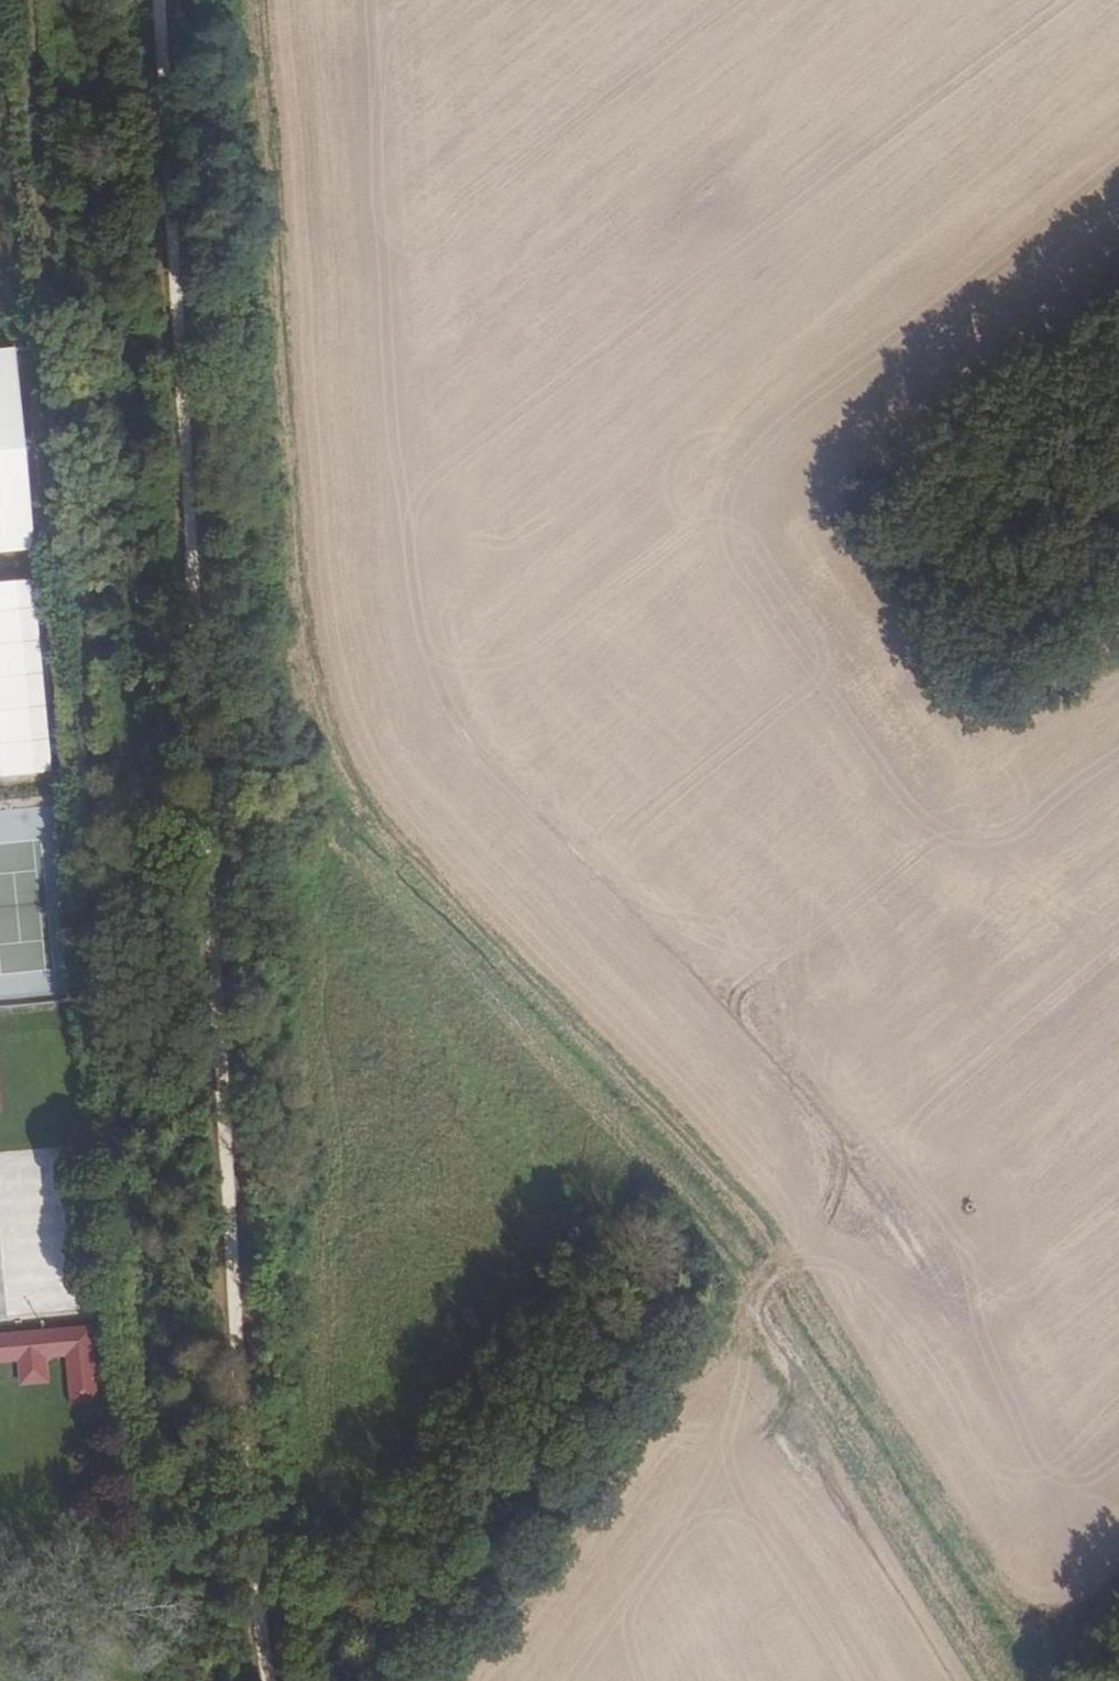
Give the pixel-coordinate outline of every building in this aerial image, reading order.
[(0,351),(0,556),(26,554),(13,350),(0,351)] [(32,582),(0,586),(0,781),(54,775),(32,582)] [(46,1385),(42,1360),(65,1358),(71,1403),(98,1400),(89,1326),(0,1335),(0,1364),(18,1363),(22,1388),(46,1385)] [(38,1363),(23,1365),(25,1382),(40,1379),(38,1363)] [(91,1378),(74,1381),(77,1397),(93,1394),(91,1378)]
